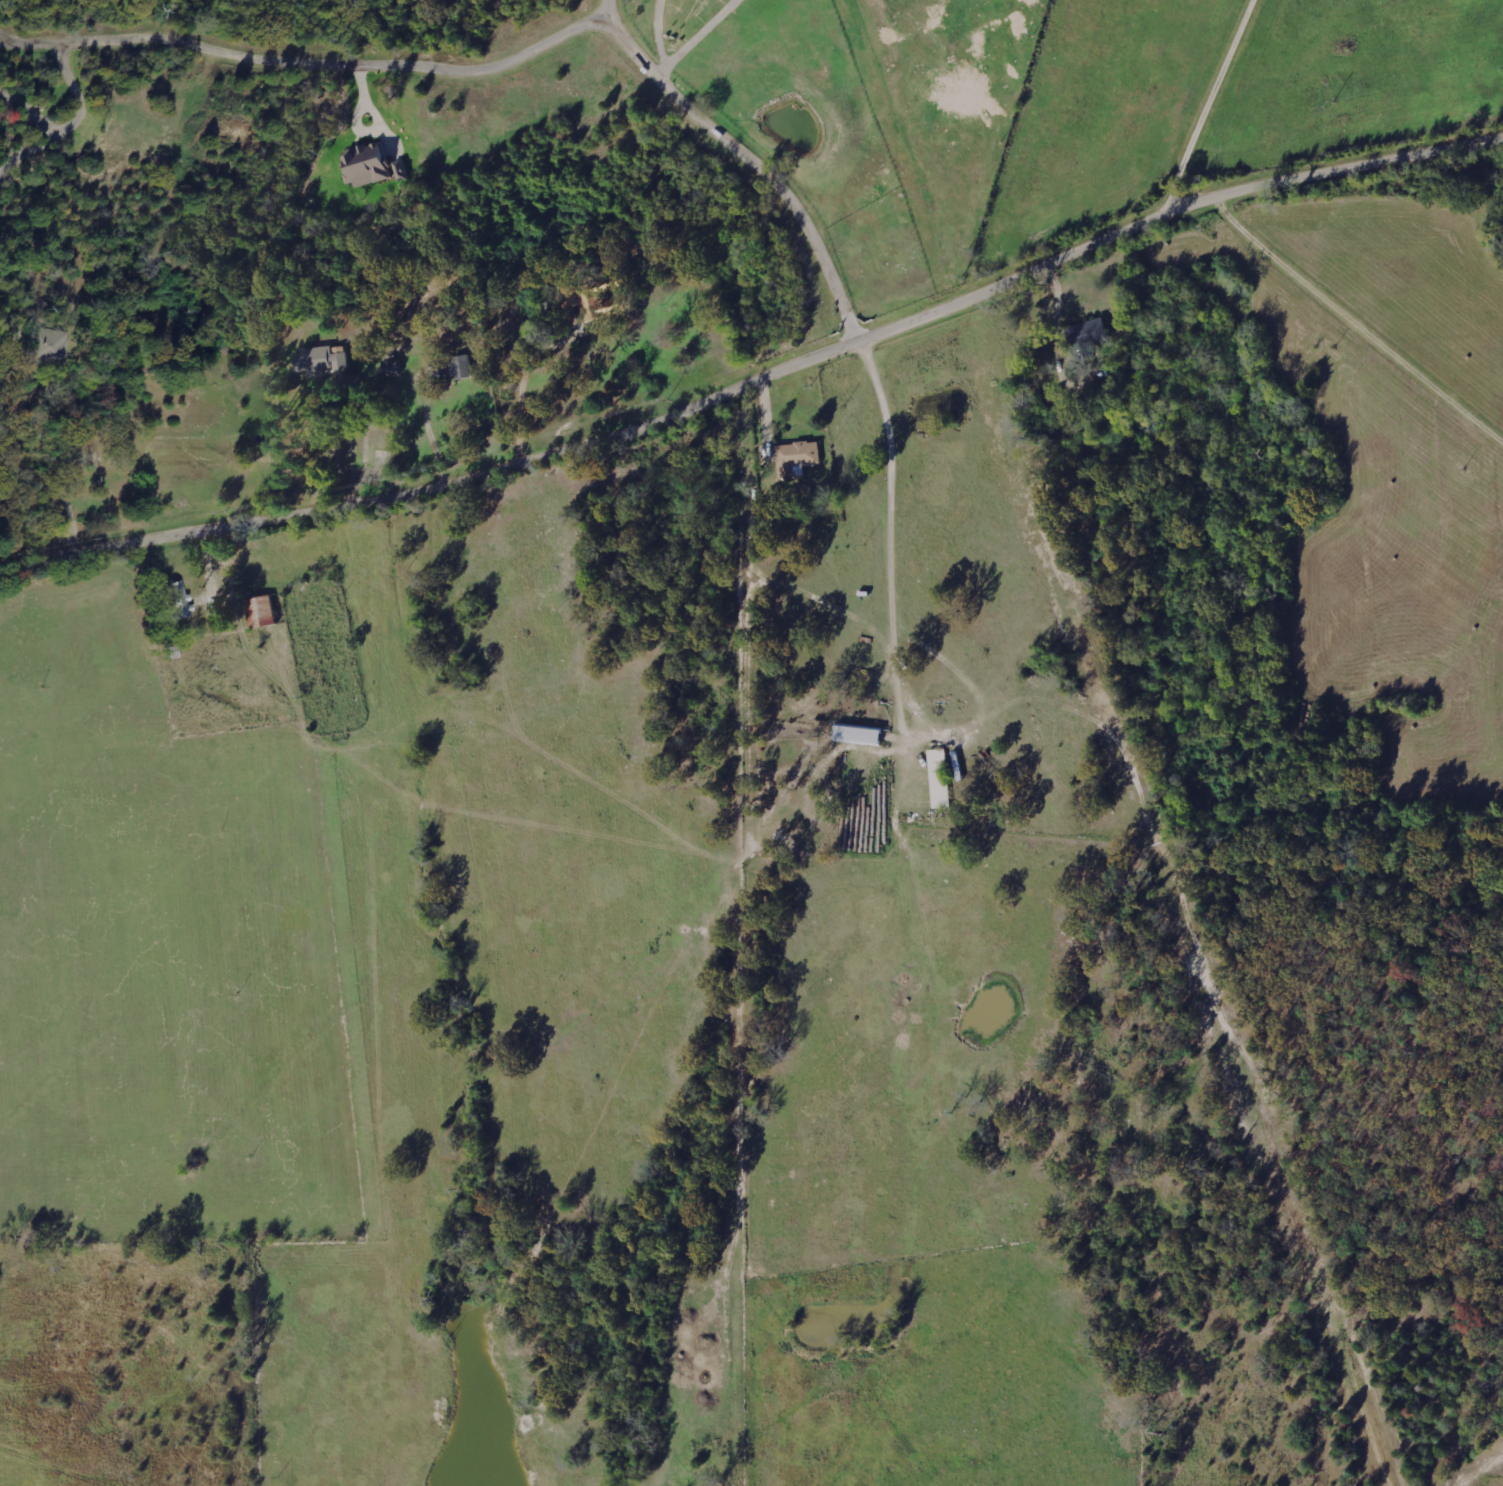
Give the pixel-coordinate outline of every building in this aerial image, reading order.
[(389,178),(387,167),(393,166),(396,181),(408,178),(404,160),(387,164),(382,141),(341,151),(344,166),(342,167),(347,188),(389,178)] [(1072,337),(1081,335),(1082,344),(1107,340),(1104,319),(1070,325),(1072,337)] [(72,365),(74,331),(38,329),(36,360),(51,360),(50,364),(72,365)] [(347,372),(345,346),(291,350),(293,372),(306,371),(307,375),(347,372)] [(438,360),(441,380),(471,376),(469,356),(438,360)] [(382,376),(398,375),(397,359),(381,360),(382,376)] [(776,445),(778,469),(820,465),(817,441),(776,445)] [(163,590),(169,620),(189,616),(183,580),(169,583),(170,589),(163,590)] [(244,598),(247,628),(274,625),(271,596),(244,598)] [(879,746),(881,730),(834,723),(832,740),(879,746)] [(932,808),(953,806),(951,781),(964,780),(962,751),(946,752),(946,748),(928,749),(932,808)]
